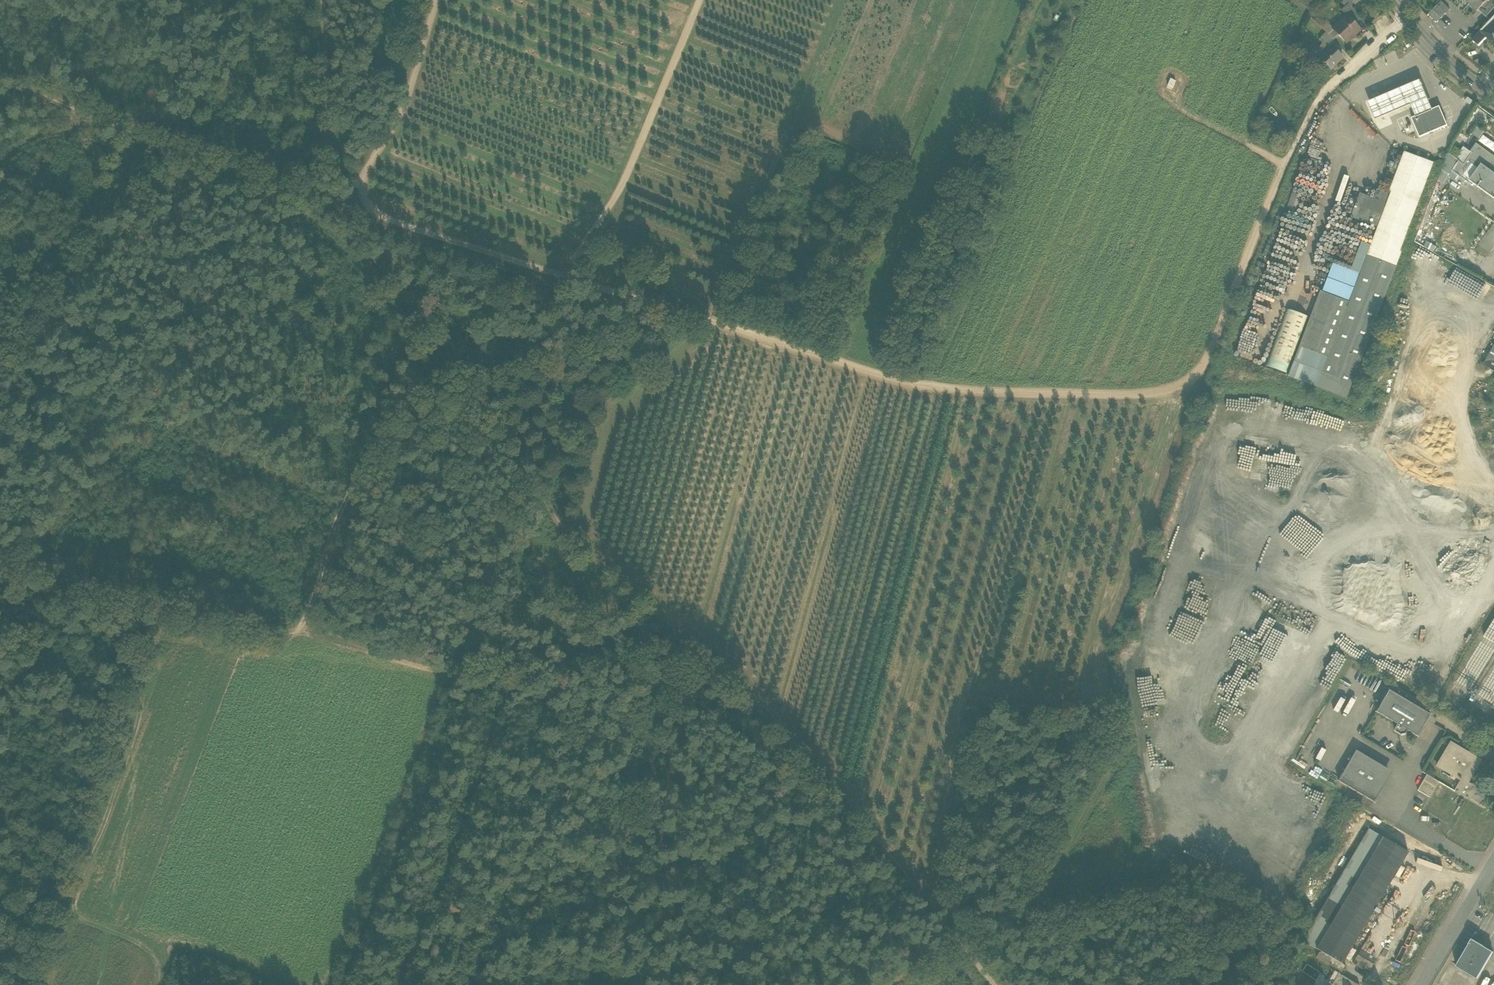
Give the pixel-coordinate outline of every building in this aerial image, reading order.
[(1470,4),(1478,12),(1479,11),(1490,0),(1474,0),(1470,4)] [(1486,18),(1493,9),(1493,0),(1490,0),(1479,11),(1486,18)] [(1442,1),(1438,6),(1446,14),(1450,10),(1442,1)] [(1347,16),(1354,24),(1360,18),(1349,4),(1341,11),(1347,16)] [(1442,18),(1446,14),(1438,6),(1433,10),(1442,18)] [(1429,14),(1438,23),(1442,18),(1433,10),(1429,14)] [(1332,29),(1346,44),(1360,30),(1354,24),(1347,16),(1332,29)] [(1493,45),(1493,19),(1481,32),(1487,38),(1493,45)] [(1481,32),(1473,41),(1479,46),(1487,38),(1481,32)] [(1322,37),(1329,45),(1333,40),(1327,33),(1322,37)] [(1319,58),(1330,69),(1334,65),(1335,65),(1343,58),(1331,46),(1319,58)] [(1416,118),(1433,111),(1420,81),(1368,103),(1376,121),(1411,106),(1416,118)] [(1448,126),(1440,107),(1412,119),(1420,138),(1448,126)] [(1484,132),(1477,127),(1472,135),(1479,140),(1484,132)] [(1474,184),(1493,198),(1493,156),(1477,144),(1471,152),(1473,153),(1465,165),(1459,162),(1452,171),(1453,172),(1466,181),(1473,186),(1474,184)] [(1464,147),(1456,158),(1460,161),(1459,162),(1465,165),(1473,153),(1471,152),(1464,147)] [(1287,376),(1300,381),(1305,383),(1346,398),(1435,163),(1406,152),(1389,195),(1376,190),(1373,199),(1359,194),(1350,217),(1377,227),(1370,246),(1361,242),(1350,271),(1332,264),(1322,292),(1319,291),(1298,348),(1287,376)] [(1456,158),(1449,154),(1442,170),(1449,175),(1450,175),(1453,172),(1452,171),(1459,162),(1460,161),(1456,158)] [(1449,175),(1442,170),(1439,180),(1444,184),(1449,177),(1448,176),(1449,175)] [(1450,175),(1449,175),(1448,176),(1449,177),(1462,186),(1466,181),(1453,172),(1450,175)] [(1265,366),(1287,374),(1308,317),(1286,309),(1265,366)] [(1493,371),(1493,347),(1484,365),(1493,371)] [(1392,685),(1389,690),(1410,703),(1413,697),(1392,685)] [(1430,715),(1410,703),(1389,690),(1376,712),(1397,724),(1394,729),(1394,730),(1395,731),(1396,732),(1400,735),(1405,734),(1407,730),(1417,736),(1429,716),(1430,715)] [(1429,716),(1431,717),(1436,710),(1413,697),(1410,703),(1430,715),(1429,716)] [(1423,738),(1437,745),(1444,729),(1430,722),(1423,738)] [(1451,743),(1444,754),(1449,757),(1457,746),(1451,743)] [(1461,780),(1467,784),(1468,782),(1481,760),(1457,746),(1449,757),(1444,754),(1437,766),(1461,780)] [(1356,750),(1351,759),(1387,780),(1392,771),(1356,750)] [(1338,781),(1374,802),(1387,780),(1351,759),(1338,781)] [(1424,780),(1436,787),(1439,782),(1427,775),(1424,780)] [(1418,790),(1430,797),(1436,787),(1424,780),(1418,790)] [(1455,791),(1469,800),(1477,788),(1468,782),(1467,784),(1461,780),(1455,791)] [(1302,941),(1320,951),(1342,965),(1408,852),(1369,829),(1302,941)] [(1456,967),(1477,979),(1493,952),(1484,946),(1472,939),(1469,945),(1456,967)] [(1345,966),(1342,965),(1320,951),(1316,957),(1342,972),(1345,966)] [(1350,968),(1364,977),(1368,970),(1354,961),(1350,968)] [(1275,976),(1284,981),(1290,971),(1281,966),(1275,976)] [(1338,973),(1333,983),(1330,981),(1327,984),(1358,984),(1338,973)]
